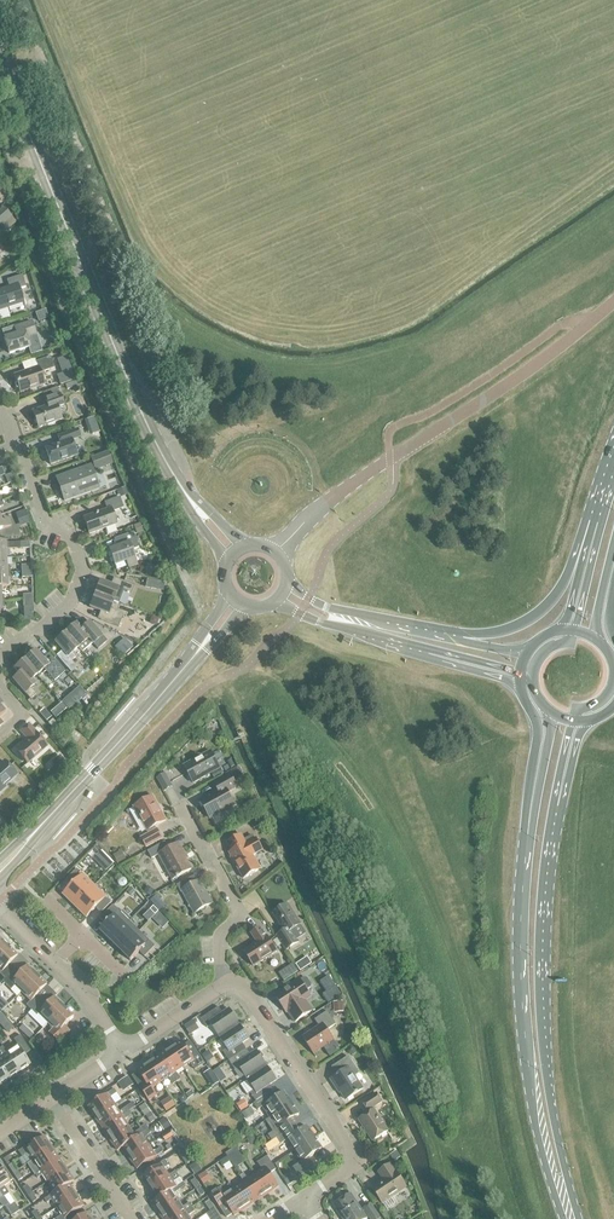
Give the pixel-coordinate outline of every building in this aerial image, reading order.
[(0,210),(0,224),(10,216),(3,208),(0,210)] [(0,290),(0,316),(9,313),(8,308),(22,303),(23,309),(24,308),(18,289),(25,287),(22,275),(6,280),(9,288),(0,290)] [(45,308),(35,312),(38,320),(48,317),(45,308)] [(16,334),(4,338),(9,354),(29,347),(38,344),(36,335),(31,321),(14,327),(16,334)] [(14,375),(20,393),(44,384),(40,373),(54,368),(50,357),(35,362),(37,367),(14,375)] [(69,363),(59,367),(62,375),(72,372),(69,363)] [(78,379),(65,384),(67,389),(80,384),(78,379)] [(57,409),(63,407),(59,394),(45,399),(47,406),(32,412),(35,420),(38,428),(61,420),(57,409)] [(57,436),(60,443),(45,449),(50,464),(76,455),(71,440),(80,437),(77,429),(57,436)] [(90,458),(93,467),(103,463),(103,466),(111,463),(107,452),(90,458)] [(55,478),(64,501),(97,488),(89,465),(55,478)] [(12,473),(5,476),(8,484),(11,483),(15,481),(12,473)] [(125,487),(116,490),(117,493),(119,494),(120,497),(128,495),(125,487)] [(19,493),(13,496),(15,503),(22,500),(19,494),(19,493)] [(107,510),(83,518),(89,534),(116,524),(111,512),(123,508),(119,497),(104,502),(107,510)] [(16,513),(20,526),(30,523),(25,510),(16,513)] [(10,525),(8,520),(1,523),(0,520),(0,529),(10,525)] [(140,523),(133,526),(136,534),(143,532),(140,523)] [(137,565),(131,550),(139,547),(133,532),(118,538),(120,545),(108,549),(114,565),(126,561),(128,568),(137,565)] [(5,558),(5,550),(8,549),(8,543),(0,543),(0,558),(5,558)] [(9,572),(9,566),(6,566),(5,558),(0,558),(0,573),(9,572)] [(7,587),(6,579),(10,578),(9,572),(0,573),(0,588),(7,587)] [(99,581),(94,594),(113,601),(118,603),(121,596),(123,590),(99,581)] [(126,591),(131,593),(134,586),(128,584),(126,591)] [(113,601),(94,594),(89,607),(103,613),(100,620),(118,627),(123,614),(110,609),(113,601)] [(153,617),(152,620),(153,624),(157,626),(160,619),(153,617)] [(76,624),(65,633),(78,648),(82,652),(88,647),(92,643),(97,650),(106,642),(89,622),(81,630),(76,624)] [(78,648),(65,633),(54,642),(64,653),(58,658),(56,656),(71,673),(77,667),(73,663),(71,661),(75,658),(72,653),(78,648)] [(125,640),(115,648),(122,656),(132,647),(125,640)] [(35,651),(24,660),(37,675),(43,669),(53,680),(64,671),(51,656),(45,662),(35,651)] [(24,660),(14,669),(21,677),(15,682),(30,700),(36,695),(31,688),(35,685),(31,680),(37,675),(24,660)] [(69,694),(61,702),(67,709),(76,702),(69,694)] [(44,710),(39,714),(45,721),(50,717),(44,710)] [(53,719),(48,723),(52,728),(57,724),(53,719)] [(15,750),(27,763),(46,747),(35,734),(36,733),(28,725),(21,732),(28,739),(15,750)] [(186,765),(195,782),(220,769),(211,751),(202,756),(196,754),(194,761),(186,765)] [(51,762),(57,769),(65,761),(59,755),(51,762)] [(16,777),(4,762),(0,765),(0,790),(16,777)] [(237,768),(230,771),(235,780),(241,776),(237,768)] [(212,774),(214,779),(223,774),(220,769),(212,774)] [(157,778),(165,791),(172,787),(165,774),(157,778)] [(200,802),(210,819),(234,805),(227,792),(237,787),(230,775),(214,784),(218,791),(200,802)] [(134,807),(148,835),(142,838),(147,848),(162,839),(157,830),(155,831),(153,828),(166,821),(161,811),(159,812),(157,807),(158,806),(153,797),(134,807)] [(258,817),(250,821),(253,828),(261,823),(258,817)] [(253,856),(262,850),(256,839),(246,844),(241,836),(227,843),(232,852),(229,854),(232,858),(233,858),(236,862),(234,863),(243,879),(260,869),(253,856)] [(184,856),(185,855),(178,844),(169,849),(165,842),(148,852),(152,859),(159,855),(173,880),(177,878),(177,879),(179,877),(179,876),(191,870),(184,856)] [(113,855),(118,864),(126,860),(121,851),(113,855)] [(107,858),(100,866),(106,872),(113,865),(107,858)] [(72,886),(63,895),(74,906),(94,886),(77,869),(66,880),(72,886)] [(190,904),(189,907),(192,908),(194,913),(212,904),(199,881),(188,888),(184,881),(177,886),(181,893),(183,892),(190,904)] [(94,886),(74,906),(86,918),(95,909),(101,914),(111,904),(94,886)] [(147,887),(144,892),(150,895),(153,890),(147,887)] [(150,901),(155,906),(161,901),(156,896),(150,901)] [(287,905),(273,914),(284,931),(277,936),(286,950),(299,942),(291,931),(301,925),(287,905)] [(105,925),(99,931),(110,941),(129,922),(113,906),(100,919),(105,925)] [(153,907),(150,910),(155,915),(158,913),(158,912),(153,907)] [(158,913),(152,919),(155,923),(162,916),(158,913)] [(129,922),(110,941),(120,951),(139,931),(129,922)] [(244,952),(245,954),(244,955),(247,960),(249,960),(254,967),(277,952),(267,937),(266,937),(260,928),(251,934),(257,943),(244,952)] [(139,931),(120,951),(130,962),(139,952),(144,958),(155,947),(139,931)] [(8,947),(0,939),(0,955),(8,947)] [(5,979),(16,968),(11,963),(18,956),(8,947),(0,955),(0,970),(2,972),(0,974),(5,979)] [(306,958),(296,964),(300,971),(311,964),(306,958)] [(16,986),(22,992),(38,976),(28,966),(21,973),(16,968),(5,979),(3,982),(11,990),(16,986)] [(285,969),(278,973),(284,982),(291,977),(285,969)] [(27,1005),(32,1011),(43,1000),(38,995),(47,985),(38,976),(22,992),(31,1001),(27,1005)] [(310,988),(311,985),(306,978),(304,978),(300,981),(299,980),(275,996),(286,1013),(288,1011),(295,1022),(311,1012),(304,1000),(310,996),(306,991),(310,988)] [(39,1014),(49,1023),(65,1007),(55,998),(48,1005),(43,1000),(32,1011),(38,1016),(39,1014)] [(333,1003),(334,1013),(343,1012),(343,1002),(333,1003)] [(65,1007),(49,1023),(54,1029),(50,1033),(54,1037),(59,1042),(70,1031),(65,1026),(74,1016),(65,1007)] [(211,1025),(219,1037),(239,1024),(238,1023),(236,1024),(234,1020),(235,1019),(229,1009),(222,1014),(219,1007),(201,1019),(207,1028),(211,1025)] [(3,1028),(9,1023),(1,1012),(0,1013),(0,1024),(3,1028)] [(303,1038),(313,1053),(333,1040),(328,1032),(329,1029),(336,1024),(327,1012),(315,1020),(319,1027),(303,1038)] [(184,1026),(190,1035),(198,1030),(192,1021),(184,1026)] [(223,1052),(229,1061),(246,1049),(242,1043),(249,1039),(242,1029),(240,1031),(238,1027),(240,1025),(239,1024),(219,1037),(227,1049),(223,1052)] [(28,1030),(24,1034),(29,1039),(33,1035),(28,1030)] [(18,1046),(7,1053),(20,1072),(31,1065),(25,1055),(31,1051),(20,1036),(14,1040),(18,1046)] [(171,1049),(170,1049),(183,1067),(190,1063),(195,1070),(205,1063),(196,1050),(190,1054),(182,1041),(176,1045),(175,1047),(171,1050),(171,1049)] [(348,1048),(347,1051),(349,1054),(352,1054),(355,1053),(355,1049),(354,1047),(350,1046),(348,1048)] [(1,1068),(9,1079),(20,1072),(17,1068),(7,1054),(7,1053),(3,1047),(0,1049),(0,1066),(1,1068)] [(165,1052),(160,1056),(167,1068),(177,1082),(181,1079),(176,1072),(183,1067),(170,1049),(171,1050),(167,1053),(165,1052)] [(239,1067),(246,1079),(266,1066),(265,1065),(264,1066),(261,1062),(263,1060),(262,1059),(264,1057),(260,1052),(257,1052),(257,1051),(250,1055),(246,1049),(229,1061),(235,1070),(239,1067)] [(208,1051),(202,1055),(206,1061),(212,1058),(208,1051)] [(154,1062),(150,1064),(152,1068),(161,1082),(168,1077),(173,1085),(177,1082),(167,1068),(160,1056),(154,1059),(154,1062)] [(332,1068),(337,1075),(330,1080),(337,1089),(338,1088),(346,1100),(362,1089),(354,1077),(359,1074),(348,1057),(332,1068)] [(152,1068),(150,1064),(149,1063),(148,1063),(149,1065),(146,1067),(143,1066),(137,1070),(146,1083),(140,1087),(149,1101),(159,1094),(154,1087),(161,1082),(152,1068)] [(9,1079),(1,1068),(0,1066),(0,1085),(9,1079)] [(248,1080),(240,1085),(247,1096),(250,1094),(256,1102),(267,1095),(274,1091),(270,1085),(276,1081),(270,1071),(268,1072),(265,1068),(266,1068),(267,1067),(266,1066),(246,1079),(248,1080)] [(219,1068),(213,1072),(216,1078),(223,1074),(219,1068)] [(127,1077),(118,1083),(123,1091),(133,1085),(127,1077)] [(214,1077),(208,1081),(212,1088),(219,1084),(214,1077)] [(96,1118),(115,1105),(110,1098),(117,1093),(114,1089),(88,1107),(92,1113),(95,1113),(97,1117),(96,1118)] [(186,1094),(189,1099),(194,1096),(191,1091),(186,1094)] [(265,1106),(271,1116),(291,1104),(284,1093),(271,1101),(267,1095),(256,1102),(254,1104),(258,1110),(265,1106)] [(181,1096),(180,1100),(182,1103),(188,1100),(185,1094),(181,1096)] [(373,1108),(382,1102),(376,1094),(362,1103),(368,1111),(369,1113),(359,1120),(373,1142),(388,1132),(373,1108)] [(161,1104),(166,1112),(175,1106),(170,1097),(161,1104)] [(243,1100),(236,1105),(240,1111),(247,1106),(243,1100)] [(132,1103),(126,1107),(126,1108),(129,1111),(135,1107),(133,1104),(132,1103)] [(145,1104),(139,1108),(145,1116),(146,1115),(151,1112),(145,1104)] [(272,1132),(276,1138),(290,1129),(286,1124),(299,1115),(291,1104),(271,1116),(279,1128),(272,1132)] [(99,1123),(103,1129),(129,1111),(126,1108),(119,1112),(115,1105),(96,1118),(97,1117),(100,1121),(99,1123)] [(250,1108),(241,1114),(243,1118),(252,1112),(250,1108)] [(110,1139),(111,1140),(129,1126),(125,1119),(132,1115),(129,1111),(103,1129),(107,1134),(109,1135),(111,1139),(110,1139)] [(151,1112),(146,1115),(151,1123),(156,1119),(151,1112)] [(166,1118),(158,1123),(163,1131),(171,1126),(166,1118)] [(118,1151),(123,1148),(123,1147),(144,1133),(141,1129),(134,1133),(129,1126),(111,1140),(112,1139),(114,1143),(114,1145),(118,1151)] [(128,1153),(131,1157),(149,1145),(144,1138),(151,1133),(148,1129),(147,1130),(145,1126),(141,1129),(144,1133),(123,1147),(123,1148),(126,1153),(128,1153)] [(287,1140),(294,1151),(314,1138),(307,1127),(294,1136),(290,1129),(276,1138),(280,1145),(287,1140)] [(170,1131),(162,1137),(165,1141),(173,1136),(170,1131)] [(253,1136),(247,1140),(250,1146),(257,1142),(253,1136)] [(28,1153),(33,1160),(52,1148),(50,1149),(48,1146),(49,1143),(45,1137),(26,1149),(25,1147),(19,1152),(22,1157),(28,1153)] [(302,1162),(293,1168),(299,1177),(314,1167),(313,1164),(309,1158),(322,1149),(314,1138),(294,1151),(302,1162)] [(263,1148),(266,1154),(276,1148),(272,1142),(263,1148)] [(149,1145),(131,1157),(130,1158),(131,1157),(134,1161),(133,1163),(137,1169),(163,1152),(161,1148),(154,1153),(149,1145)] [(33,1160),(28,1164),(33,1171),(35,1175),(60,1159),(56,1153),(53,1153),(51,1150),(52,1149),(52,1148),(33,1160)] [(178,1152),(186,1164),(191,1162),(182,1149),(181,1149),(178,1152)] [(235,1153),(228,1157),(231,1162),(235,1168),(245,1161),(238,1151),(235,1153)] [(390,1155),(394,1162),(400,1158),(396,1151),(390,1155)] [(262,1170),(255,1175),(267,1194),(279,1187),(270,1174),(276,1170),(267,1156),(257,1163),(262,1170)] [(231,1162),(228,1157),(220,1163),(223,1167),(231,1162)] [(43,1175),(48,1182),(66,1170),(65,1171),(63,1167),(63,1165),(60,1159),(35,1175),(38,1178),(43,1175)] [(150,1188),(151,1188),(169,1176),(164,1169),(169,1166),(165,1160),(160,1163),(161,1165),(143,1177),(147,1183),(149,1184),(152,1187),(150,1188)] [(9,1166),(13,1174),(18,1171),(13,1163),(9,1166)] [(195,1163),(189,1167),(195,1174),(201,1170),(195,1163)] [(372,1188),(382,1203),(406,1187),(396,1172),(395,1172),(390,1165),(379,1172),(384,1180),(372,1188)] [(4,1197),(9,1194),(4,1186),(11,1182),(13,1180),(7,1172),(5,1173),(0,1166),(0,1191),(4,1197)] [(47,1193),(50,1196),(69,1184),(74,1181),(70,1175),(67,1174),(65,1171),(67,1170),(66,1170),(48,1182),(53,1190),(47,1193)] [(18,1171),(13,1174),(18,1181),(23,1178),(18,1171)] [(198,1177),(202,1184),(209,1179),(205,1172),(198,1177)] [(286,1174),(283,1176),(289,1184),(295,1181),(289,1172),(286,1174)] [(244,1175),(241,1177),(244,1182),(256,1201),(267,1194),(255,1175),(247,1180),(244,1175)] [(154,1194),(157,1199),(171,1190),(171,1191),(183,1183),(180,1178),(174,1183),(169,1176),(151,1188),(151,1189),(152,1188),(154,1191),(154,1194)] [(191,1182),(196,1190),(200,1186),(195,1179),(191,1182)] [(244,1182),(233,1190),(246,1208),(256,1201),(244,1182)] [(157,1199),(152,1203),(156,1209),(159,1209),(161,1212),(160,1213),(161,1213),(178,1201),(174,1194),(186,1186),(183,1183),(171,1191),(171,1190),(157,1199)] [(52,1200),(57,1207),(76,1195),(74,1196),(72,1193),(73,1190),(69,1184),(50,1196),(45,1200),(47,1203),(52,1200)] [(23,1188),(28,1196),(32,1193),(27,1185),(23,1188)] [(200,1186),(196,1190),(201,1197),(205,1194),(200,1186)] [(246,1208),(233,1190),(225,1195),(221,1187),(211,1194),(220,1207),(227,1217),(227,1218),(227,1217),(233,1214),(234,1216),(246,1208)] [(32,1193),(28,1196),(33,1203),(37,1200),(32,1193)] [(343,1218),(366,1218),(350,1194),(334,1205),(343,1218)] [(57,1207),(62,1215),(56,1218),(66,1218),(65,1218),(83,1206),(80,1200),(77,1200),(75,1196),(76,1195),(57,1207)] [(163,1218),(175,1218),(192,1208),(189,1203),(183,1208),(178,1201),(161,1213),(163,1216),(163,1218)] [(205,1204),(210,1211),(214,1208),(210,1201),(205,1204)] [(15,1203),(11,1206),(10,1206),(16,1214),(20,1211),(15,1203)] [(10,1206),(11,1206),(9,1204),(5,1207),(11,1217),(11,1216),(16,1214),(10,1206)] [(371,1218),(379,1218),(370,1205),(364,1209),(371,1218)] [(188,1216),(195,1212),(192,1208),(175,1218),(190,1218),(188,1216)] [(210,1211),(206,1214),(210,1218),(222,1218),(214,1208),(210,1211)] [(36,1218),(40,1218),(41,1218),(36,1210),(32,1213),(36,1218)]
